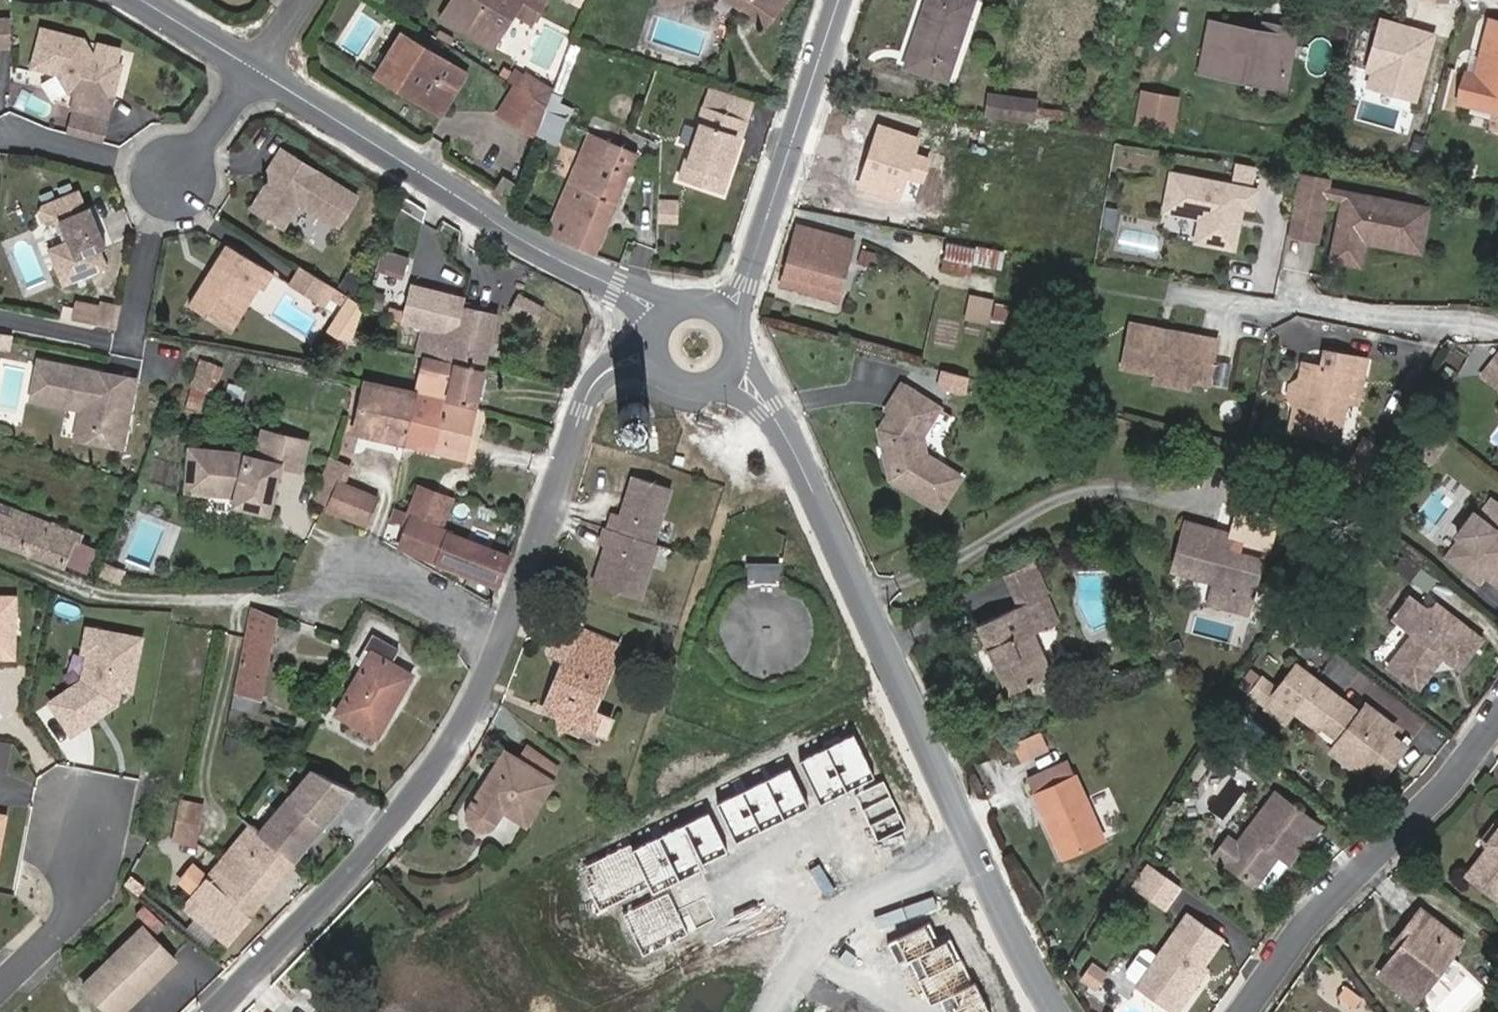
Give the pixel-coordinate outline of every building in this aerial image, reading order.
[(465,3),(460,0),(455,0),(443,19),(495,49),(516,13),(534,23),(547,0),(467,0),(465,3)] [(735,18),(740,13),(724,0),(713,0),(735,18)] [(740,13),(743,10),(767,29),(790,0),(724,0),(740,13)] [(953,67),(975,1),(973,0),(929,0),(918,31),(924,33),(911,68),(938,77),(942,64),(953,67)] [(0,18),(0,46),(16,46),(16,18),(0,18)] [(1201,72),(1288,91),(1301,28),(1266,21),(1265,28),(1213,18),(1201,72)] [(1436,35),(1383,20),(1368,70),(1374,71),(1398,78),(1393,93),(1417,100),(1436,35)] [(1491,22),(1478,75),(1467,72),(1460,102),(1497,111),(1497,24),(1491,22)] [(100,58),(88,39),(47,28),(38,66),(64,72),(64,73),(74,90),(81,92),(78,108),(113,117),(118,94),(111,92),(113,84),(121,85),(126,64),(121,63),(101,58),(100,58)] [(906,66),(911,68),(924,33),(918,31),(906,66)] [(467,74),(401,34),(375,75),(390,84),(395,77),(446,108),(467,74)] [(101,58),(121,63),(124,48),(105,43),(101,58)] [(938,77),(948,80),(953,67),(942,64),(938,77)] [(1393,93),(1398,78),(1374,71),(1370,86),(1393,93)] [(47,83),(57,101),(74,90),(64,73),(47,83)] [(390,84),(441,115),(446,108),(395,77),(390,84)] [(547,106),(552,92),(527,77),(520,90),(547,106)] [(111,92),(118,94),(121,85),(113,84),(111,92)] [(535,139),(547,106),(520,90),(515,86),(497,114),(535,139)] [(750,116),(754,104),(712,89),(707,102),(750,116)] [(1137,129),(1175,135),(1180,100),(1142,94),(1137,129)] [(1066,111),(1037,107),(1037,102),(989,95),(985,115),(1035,122),(1035,119),(1064,123),(1066,111)] [(566,120),(571,108),(556,101),(550,113),(566,120)] [(724,193),(750,116),(707,102),(681,179),(724,193)] [(576,150),(583,134),(548,118),(542,134),(576,150)] [(887,196),(899,200),(919,140),(880,127),(855,200),(883,210),(887,196)] [(549,234),(595,256),(637,154),(592,135),(549,234)] [(278,162),(283,165),(275,178),(257,207),(289,227),(304,202),(344,227),(364,194),(288,147),(278,162)] [(1236,177),(1258,181),(1262,164),(1240,159),(1236,177)] [(278,162),(270,175),(275,178),(283,165),(278,162)] [(1262,190),(1176,174),(1169,213),(1205,220),(1201,242),(1240,250),(1244,226),(1238,224),(1241,206),(1258,210),(1262,190)] [(1325,179),(1300,175),(1293,219),(1318,223),(1325,179)] [(1330,180),(1325,179),(1318,223),(1293,219),(1290,238),(1321,242),(1330,180)] [(93,209),(85,191),(49,207),(45,214),(49,223),(57,226),(67,222),(76,242),(80,253),(60,262),(71,287),(116,268),(109,250),(115,248),(97,207),(93,209)] [(1434,208),(1347,195),(1338,255),(1360,258),(1365,229),(1372,230),(1371,235),(1430,243),(1434,208)] [(293,225),(310,234),(320,216),(304,207),(293,225)] [(852,242),(800,227),(788,265),(842,281),(852,242)] [(76,242),(55,249),(60,262),(80,253),(76,242)] [(223,269),(219,277),(213,273),(195,304),(236,329),(263,285),(268,288),(278,271),(233,243),(218,266),(223,269)] [(976,266),(1005,271),(1008,253),(950,243),(944,271),(974,277),(976,266)] [(330,306),(341,288),(306,265),(295,284),(330,306)] [(840,289),(842,281),(788,265),(786,274),(840,289)] [(213,273),(219,277),(223,269),(218,266),(213,273)] [(373,277),(357,266),(345,285),(362,295),(373,277)] [(466,307),(463,306),(464,297),(415,285),(407,320),(424,325),(438,328),(460,334),(466,307)] [(543,304),(518,292),(510,308),(534,321),(543,304)] [(356,337),(369,300),(348,293),(335,329),(356,337)] [(480,310),(493,314),(496,300),(483,297),(480,310)] [(102,325),(121,329),(125,306),(106,303),(102,325)] [(486,369),(498,315),(493,314),(480,310),(466,307),(460,334),(438,328),(433,356),(486,369)] [(1196,380),(1214,383),(1222,340),(1174,331),(1173,336),(1164,335),(1164,330),(1136,324),(1128,368),(1161,374),(1196,380)] [(424,325),(418,353),(428,355),(433,356),(438,328),(424,325)] [(1296,434),(1345,444),(1351,409),(1358,378),(1370,379),(1373,361),(1331,354),(1328,370),(1309,367),(1305,390),(1303,402),(1296,434)] [(1484,373),(1497,384),(1497,354),(1484,373)] [(477,407),(486,369),(433,356),(428,355),(420,392),(477,407)] [(37,400),(86,409),(86,414),(81,438),(112,444),(129,447),(133,426),(142,378),(121,374),(119,379),(109,377),(109,372),(43,359),(37,400)] [(210,392),(219,364),(203,359),(188,408),(202,413),(209,391),(210,392)] [(1160,383),(1195,389),(1196,380),(1161,374),(1160,383)] [(1351,409),(1364,411),(1370,379),(1358,378),(1351,409)] [(366,414),(363,433),(409,443),(420,392),(365,379),(361,413),(366,414)] [(937,512),(959,479),(925,457),(921,434),(937,408),(901,384),(884,409),(890,413),(878,430),(890,482),(937,512)] [(1296,401),(1303,402),(1305,390),(1298,388),(1296,401)] [(409,443),(466,454),(477,407),(420,392),(409,443)] [(242,496),(241,499),(239,505),(254,508),(273,513),(285,466),(305,471),(312,442),(268,432),(262,458),(239,453),(195,449),(192,491),(242,496)] [(1342,479),(1370,487),(1389,456),(1366,441),(1342,479)] [(329,478),(343,484),(348,469),(334,464),(329,478)] [(620,513),(613,511),(608,526),(658,543),(659,542),(654,540),(671,487),(633,474),(620,513)] [(331,508),(368,524),(378,498),(343,484),(329,478),(320,502),(326,504),(331,506),(331,508)] [(453,495),(427,486),(417,513),(445,523),(453,495)] [(1255,530),(1271,534),(1278,505),(1249,496),(1232,555),(1238,556),(1241,543),(1251,546),(1255,530)] [(1496,499),(1484,516),(1480,513),(1459,537),(1462,540),(1481,555),(1469,570),(1485,581),(1490,574),(1497,580),(1497,501),(1496,499)] [(0,504),(0,514),(14,519),(18,511),(0,504)] [(391,519),(407,524),(412,512),(396,507),(391,519)] [(0,514),(0,541),(66,566),(75,541),(81,542),(83,535),(18,511),(14,519),(0,514)] [(501,584),(511,556),(451,534),(454,525),(448,523),(445,523),(417,513),(404,547),(447,563),(501,584)] [(654,556),(658,543),(608,526),(605,526),(601,538),(632,548),(654,556)] [(1232,555),(1228,554),(1232,540),(1189,527),(1177,574),(1215,585),(1211,605),(1233,611),(1238,595),(1253,599),(1263,563),(1238,556),(1232,555)] [(1251,546),(1267,550),(1271,534),(1255,530),(1251,546)] [(624,575),(632,548),(601,538),(600,541),(606,544),(593,582),(641,598),(646,582),(624,575)] [(1450,553),(1469,570),(1481,555),(1462,540),(1450,553)] [(646,582),(654,556),(632,548),(624,575),(646,582)] [(87,567),(76,563),(73,571),(84,575),(87,567)] [(500,588),(501,584),(447,563),(446,568),(500,588)] [(786,566),(750,566),(750,587),(746,588),(739,593),(732,601),(727,609),(725,616),(723,624),(723,630),(724,638),(726,644),(728,650),(733,657),(738,663),(745,668),(753,671),(763,674),(771,674),(780,673),(789,670),(799,664),(804,659),(808,654),(813,644),(815,636),(816,629),(815,620),(812,611),(808,603),(802,595),(794,589),(786,585),(786,566)] [(1054,697),(1057,689),(1033,636),(1050,627),(1022,567),(993,581),(1006,612),(975,625),(1006,695),(1031,685),(1037,698),(1044,700),(1054,697)] [(0,594),(0,654),(17,654),(18,595),(0,594)] [(1464,669),(1487,641),(1441,604),(1440,605),(1429,604),(1417,594),(1399,616),(1419,632),(1392,667),(1422,690),(1438,670),(1436,665),(1442,657),(1447,658),(1464,669)] [(1233,611),(1249,616),(1253,599),(1238,595),(1233,611)] [(242,711),(259,714),(278,619),(254,609),(228,728),(231,729),(238,728),(242,711)] [(582,616),(567,611),(564,619),(579,625),(582,616)] [(621,644),(579,625),(564,619),(548,653),(566,660),(546,709),(573,721),(580,705),(592,710),(621,644)] [(84,656),(79,681),(46,702),(68,735),(119,702),(120,691),(135,693),(145,635),(83,624),(78,655),(84,656)] [(394,663),(400,650),(374,636),(364,653),(370,656),(339,713),(380,737),(414,675),(394,663)] [(1438,670),(1447,658),(1442,657),(1436,665),(1438,670)] [(1300,667),(1280,694),(1303,711),(1323,685),(1300,667)] [(1303,711),(1322,727),(1325,723),(1342,700),(1323,685),(1303,711)] [(1391,739),(1394,734),(1392,722),(1376,710),(1366,711),(1362,715),(1342,700),(1325,723),(1346,738),(1341,743),(1342,755),(1346,758),(1354,763),(1365,772),(1372,763),(1388,774),(1405,750),(1391,739)] [(573,721),(586,725),(592,710),(580,705),(573,721)] [(1025,759),(1052,748),(1044,730),(1017,740),(1025,759)] [(554,780),(562,766),(528,744),(519,758),(554,780)] [(554,780),(519,758),(507,751),(472,807),(470,813),(471,817),(473,821),(475,824),(478,826),(483,827),(486,827),(491,826),(494,824),(498,820),(514,830),(518,832),(526,820),(529,821),(554,780)] [(1063,857),(1104,841),(1069,760),(1029,778),(1063,857)] [(357,789),(315,769),(259,833),(296,862),(357,789)] [(1309,845),(1323,827),(1280,791),(1240,843),(1226,862),(1256,885),(1275,861),(1281,853),(1286,857),(1291,862),(1305,842),(1309,845)] [(202,841),(206,799),(183,796),(179,839),(202,841)] [(0,813),(0,862),(8,814),(0,813)] [(1484,835),(1489,840),(1497,828),(1497,823),(1496,821),(1484,835)] [(231,892),(252,913),(296,862),(259,833),(252,827),(189,903),(207,918),(231,892)] [(1489,840),(1492,843),(1467,874),(1497,899),(1497,828),(1489,840)] [(1231,837),(1217,855),(1226,862),(1240,843),(1231,837)] [(1275,861),(1280,864),(1286,857),(1281,853),(1275,861)] [(1170,905),(1184,885),(1155,864),(1141,885),(1170,905)] [(1384,974),(1419,1002),(1439,974),(1448,981),(1453,981),(1462,970),(1462,964),(1452,957),(1464,942),(1423,911),(1411,928),(1417,932),(1405,948),(1384,974)] [(1173,1008),(1201,967),(1221,937),(1188,914),(1159,956),(1150,949),(1143,949),(1129,971),(1129,976),(1140,984),(1140,986),(1173,1008)] [(141,924),(80,985),(107,1011),(127,1011),(179,961),(141,924)] [(1411,928),(1399,943),(1405,948),(1417,932),(1411,928)] [(1173,1008),(1179,1011),(1206,971),(1201,967),(1173,1008)]
